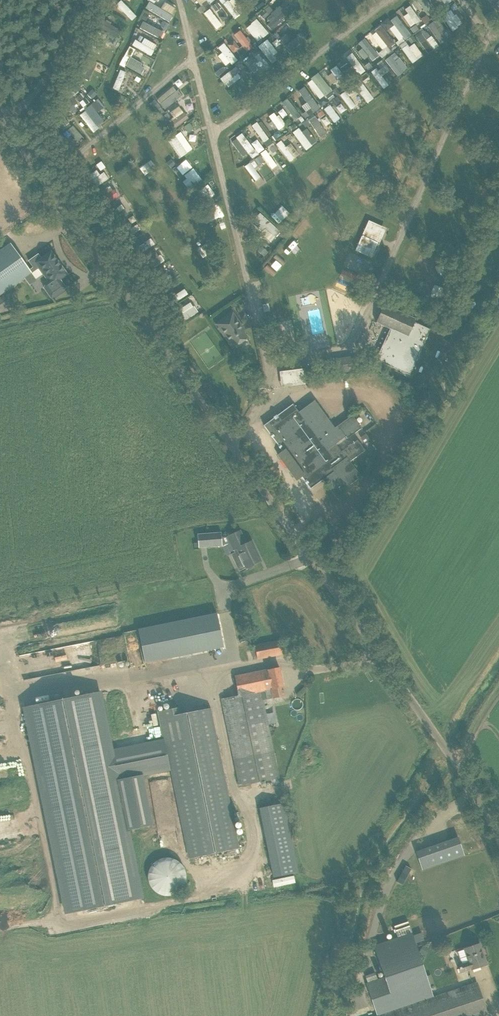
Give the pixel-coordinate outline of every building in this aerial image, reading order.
[(213,0),(197,0),(204,8),(213,0)] [(234,19),(243,12),(235,0),(228,0),(223,3),(234,19)] [(429,19),(436,15),(428,0),(418,0),(429,19)] [(268,8),(258,14),(270,30),(295,12),(287,1),(271,12),(268,8)] [(415,24),(420,20),(411,6),(401,13),(408,23),(413,20),(415,24)] [(216,30),(222,25),(210,8),(204,13),(216,30)] [(453,31),(463,23),(452,10),(442,17),(453,31)] [(224,13),(219,17),(223,22),(227,18),(224,13)] [(149,15),(146,21),(163,30),(166,24),(149,15)] [(98,17),(94,23),(100,26),(104,20),(98,17)] [(251,23),(262,38),(268,33),(257,18),(251,23)] [(397,39),(412,63),(423,56),(414,42),(413,43),(397,18),(391,22),(388,18),(381,23),(386,30),(390,26),(398,38),(397,39)] [(453,36),(438,18),(427,26),(442,44),(453,36)] [(142,21),(139,28),(159,37),(162,30),(142,21)] [(438,47),(424,27),(416,32),(417,33),(415,34),(428,54),(438,47)] [(293,28),(279,39),(290,52),(307,38),(301,31),(298,34),(293,28)] [(233,36),(235,39),(228,44),(234,53),(241,48),(245,53),(250,49),(239,32),(233,36)] [(144,38),(142,42),(135,39),(132,45),(152,55),(157,45),(144,38)] [(279,57),(267,39),(258,45),(270,63),(279,57)] [(225,42),(218,47),(222,53),(218,56),(227,67),(237,59),(225,42)] [(148,65),(140,61),(144,54),(129,46),(120,63),(142,75),(148,65)] [(259,69),(254,63),(258,61),(252,52),(243,59),(253,73),(259,69)] [(353,52),(346,56),(353,67),(359,63),(353,52)] [(396,52),(386,58),(397,77),(407,70),(396,52)] [(389,84),(382,75),(389,70),(382,61),(370,71),(384,89),(389,84)] [(337,65),(331,69),(338,83),(345,80),(337,65)] [(220,78),(228,88),(243,76),(235,66),(220,78)] [(322,78),(317,82),(327,99),(333,95),(322,78)] [(174,86),(157,99),(165,110),(182,96),(174,86)] [(302,106),(308,116),(319,109),(305,86),(298,91),(306,103),(302,106)] [(367,88),(360,92),(368,103),(374,98),(367,88)] [(78,111),(88,103),(79,91),(69,99),(78,111)] [(335,98),(331,101),(335,107),(339,104),(338,103),(340,101),(337,96),(335,98)] [(61,103),(55,108),(59,113),(65,108),(61,103)] [(292,120),(300,115),(292,103),(284,108),(292,120)] [(324,108),(334,123),(340,119),(330,104),(324,108)] [(179,105),(163,117),(172,130),(189,118),(179,105)] [(279,130),(286,125),(275,110),(268,116),(279,130)] [(80,115),(93,132),(99,128),(86,111),(80,115)] [(321,137),(326,133),(313,114),(307,118),(321,137)] [(263,143),(269,139),(258,121),(252,125),(263,143)] [(308,128),(301,132),(299,128),(293,131),(304,150),(317,143),(308,128)] [(290,162),(299,155),(285,136),(276,144),(290,162)] [(246,138),(240,142),(244,147),(241,150),(248,159),(257,152),(246,138)] [(266,149),(260,153),(275,175),(281,171),(266,149)] [(259,187),(266,183),(253,160),(245,165),(259,187)] [(337,183),(331,191),(343,199),(348,191),(337,183)] [(122,204),(126,201),(116,188),(104,198),(116,214),(124,208),(122,204)] [(330,215),(337,209),(326,198),(320,204),(330,215)] [(278,199),(266,210),(273,216),(284,205),(278,199)] [(255,219),(256,219),(252,223),(261,232),(265,228),(275,237),(280,232),(260,214),(255,219)] [(355,251),(372,258),(386,229),(368,221),(355,251)] [(300,222),(298,231),(307,234),(309,225),(300,222)] [(10,243),(0,251),(0,295),(31,273),(10,243)] [(284,254),(293,257),(296,247),(287,245),(284,254)] [(67,274),(50,251),(40,258),(37,254),(28,260),(33,268),(34,269),(39,266),(44,273),(48,279),(44,282),(43,288),(51,299),(66,288),(61,281),(60,282),(59,280),(67,274)] [(277,252),(272,257),(276,261),(271,265),(276,271),(286,262),(277,252)] [(201,278),(210,272),(203,261),(194,267),(201,278)] [(342,269),(335,284),(349,291),(356,276),(342,269)] [(192,302),(179,308),(185,319),(197,313),(192,302)] [(376,323),(390,329),(376,360),(409,375),(430,330),(415,323),(416,319),(384,305),(383,308),(380,307),(376,314),(379,315),(376,323)] [(240,328),(242,326),(232,312),(215,324),(233,349),(247,338),(240,328)] [(300,343),(302,353),(309,351),(307,341),(300,343)] [(441,362),(447,353),(441,349),(435,359),(441,362)] [(332,360),(334,374),(354,371),(351,357),(332,360)] [(256,368),(247,374),(251,380),(260,375),(256,368)] [(279,371),(281,386),(281,387),(305,384),(303,368),(279,371)] [(341,452),(335,444),(345,437),(337,426),(334,428),(314,401),(298,412),(292,404),(267,423),(263,425),(282,451),(277,455),(280,459),(282,458),(289,467),(287,468),(294,477),(298,473),(310,489),(325,478),(328,482),(327,483),(336,495),(344,489),(361,476),(350,461),(365,451),(357,440),(341,452)] [(345,437),(347,439),(361,428),(352,415),(337,426),(345,437)] [(360,437),(368,447),(373,444),(365,434),(360,437)] [(239,531),(227,537),(234,553),(230,555),(238,571),(246,567),(246,568),(260,562),(251,542),(246,544),(239,531)] [(197,535),(198,548),(222,546),(220,533),(197,535)] [(219,613),(137,626),(143,661),(225,648),(219,613)] [(255,646),(257,659),(285,654),(282,640),(255,646)] [(284,696),(282,687),(283,687),(279,667),(235,677),(239,696),(221,699),(239,786),(279,778),(261,692),(264,691),(266,700),(273,698),(273,699),(284,696)] [(100,692),(24,707),(66,914),(142,898),(128,830),(151,825),(141,775),(170,769),(188,859),(239,848),(211,708),(180,714),(179,707),(157,712),(163,739),(162,740),(112,751),(100,692)] [(259,808),(273,877),(298,872),(284,803),(259,808)] [(421,870),(464,855),(458,837),(415,852),(421,870)] [(148,877),(148,881),(149,885),(152,888),(154,891),(158,894),(162,895),(166,896),(170,896),(173,895),(176,893),(179,891),(182,888),(184,885),(185,881),(186,877),(185,874),(184,869),(182,866),(179,862),(176,860),(173,859),(169,858),(164,858),(160,859),(157,860),(154,863),(151,866),(149,869),(148,873),(148,877)] [(405,866),(396,882),(402,885),(411,869),(405,866)] [(407,921),(394,926),(397,937),(373,946),(384,977),(365,983),(377,1015),(433,997),(407,921)] [(457,965),(460,973),(471,969),(471,970),(486,965),(479,944),(457,951),(462,964),(457,965)] [(425,956),(429,950),(423,946),(419,952),(425,956)] [(484,1015),(487,1015),(476,982),(433,997),(377,1015),(483,1015),(484,1015)]
